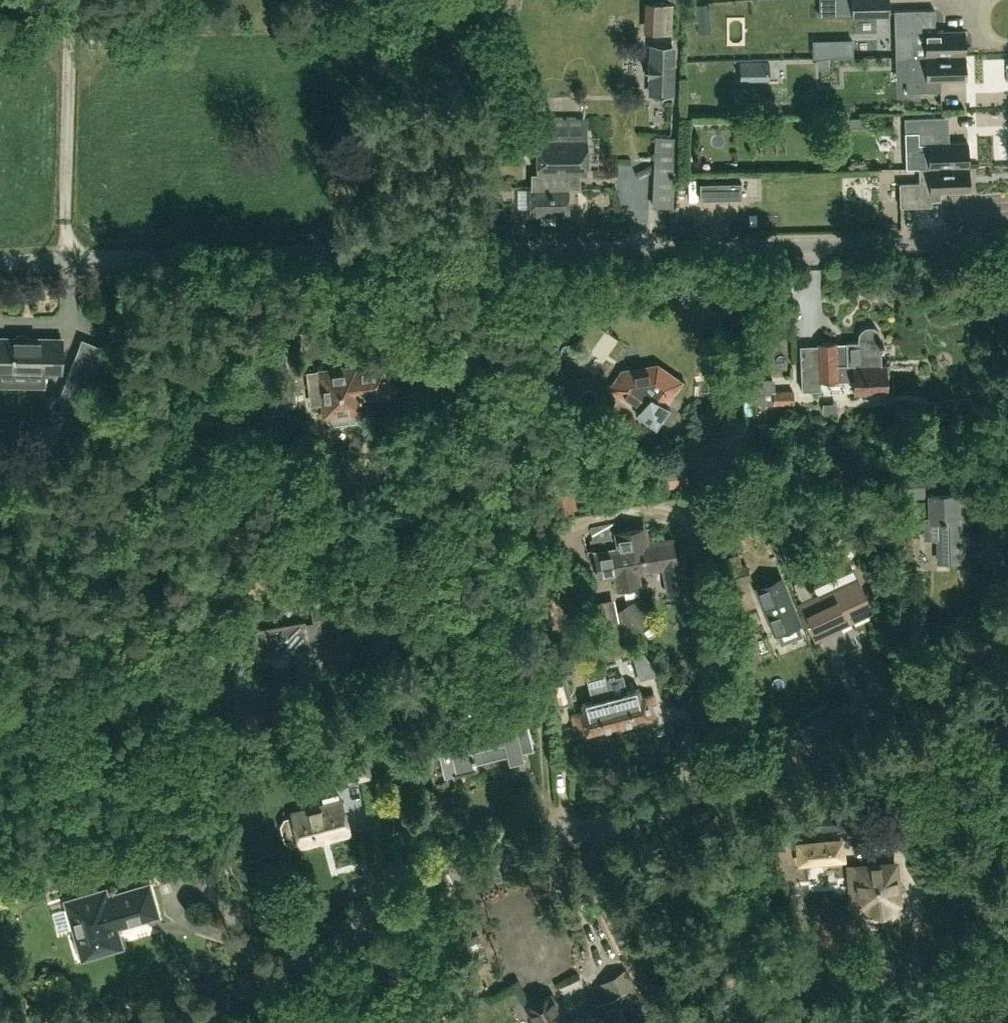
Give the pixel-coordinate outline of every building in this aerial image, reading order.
[(819,16),(851,15),(851,16),(889,15),(889,0),(819,0),(819,16)] [(697,6),(698,19),(710,18),(709,5),(697,6)] [(925,56),(965,54),(964,31),(935,31),(934,8),(894,9),(895,32),(912,31),(912,55),(925,54),(925,56)] [(674,94),(675,44),(649,43),(649,60),(647,60),(647,77),(648,77),(648,94),(674,94)] [(965,54),(925,56),(925,79),(907,80),(907,93),(941,92),(940,79),(965,79),(965,54)] [(828,68),(828,59),(816,59),(817,69),(828,68)] [(942,116),(904,117),(905,133),(906,168),(918,168),(969,166),(968,143),(942,143),(942,131),(942,116)] [(537,173),(537,185),(565,185),(565,173),(584,173),(584,137),(536,137),(536,173),(537,173)] [(919,180),(897,181),(897,206),(931,205),(931,200),(940,200),(940,192),(969,191),(969,166),(918,168),(919,180)] [(699,197),(739,196),(738,176),(698,177),(699,197)] [(529,216),(567,215),(566,185),(565,185),(537,185),(529,185),(529,216)] [(674,190),(653,189),(653,205),(673,206),(674,190)] [(643,290),(642,283),(633,284),(635,291),(643,290)] [(629,292),(627,285),(618,286),(620,293),(629,292)] [(820,366),(802,367),(803,392),(819,391),(819,381),(855,380),(855,393),(870,392),(872,397),(883,396),(885,392),(887,391),(886,366),(881,366),(881,348),(883,348),(882,342),(880,342),(880,338),(879,334),(877,330),(873,328),(869,327),(865,328),(862,330),(860,334),(859,338),(859,342),(847,342),(847,346),(837,346),(837,343),(819,344),(820,366)] [(60,372),(60,339),(0,338),(0,371),(60,372)] [(57,400),(81,409),(97,368),(73,359),(57,400)] [(319,374),(308,375),(311,404),(322,403),(324,417),(327,416),(327,422),(332,426),(355,423),(359,418),(358,413),(362,412),(361,398),(388,395),(384,366),(357,370),(357,368),(340,370),(340,369),(332,370),(333,371),(318,373),(319,374)] [(634,370),(629,376),(622,372),(612,387),(618,391),(617,393),(638,408),(635,412),(655,426),(669,406),(665,403),(680,382),(658,366),(634,370)] [(793,388),(774,389),(773,377),(755,378),(757,418),(764,417),(763,403),(794,402),(793,388)] [(286,393),(288,405),(295,404),(294,392),(286,393)] [(732,417),(710,439),(733,461),(754,440),(732,417)] [(681,461),(685,480),(707,475),(703,456),(681,461)] [(923,492),(922,470),(892,471),(893,472),(887,472),(888,491),(894,491),(894,492),(923,492)] [(553,513),(577,508),(571,475),(548,479),(553,513)] [(928,488),(942,488),(942,475),(927,476),(928,488)] [(930,495),(931,520),(926,520),(927,540),(939,540),(939,562),(964,561),(963,547),(960,547),(959,519),(956,519),(956,494),(930,495)] [(645,529),(618,534),(616,525),(614,524),(592,528),(590,530),(592,541),(591,542),(593,551),(595,551),(600,578),(616,576),(618,589),(639,585),(637,572),(674,565),(675,569),(683,568),(681,558),(676,559),(672,539),(648,543),(645,529)] [(729,585),(752,577),(746,561),(742,562),(739,555),(720,562),(729,585)] [(817,596),(799,604),(816,640),(830,634),(830,631),(872,612),(857,580),(852,569),(813,587),(817,596)] [(757,588),(776,634),(800,624),(781,578),(757,588)] [(627,604),(617,611),(633,632),(655,615),(640,597),(627,604)] [(308,650),(306,639),(318,638),(320,642),(327,668),(353,662),(353,659),(354,658),(352,650),(350,649),(346,635),(339,637),(335,619),(316,622),(304,624),(257,631),(261,657),(308,650)] [(643,651),(632,653),(638,678),(659,673),(643,651)] [(613,705),(611,694),(610,694),(604,672),(586,676),(592,698),(581,701),(582,705),(584,713),(572,717),(574,725),(578,724),(581,735),(618,726),(613,705)] [(550,683),(556,708),(573,704),(566,679),(550,683)] [(613,705),(618,726),(655,716),(652,705),(656,704),(653,691),(642,694),(640,686),(611,694),(613,705)] [(467,732),(447,737),(456,775),(476,770),(474,764),(510,755),(533,750),(525,715),(500,721),(502,730),(468,738),(467,732)] [(422,740),(434,737),(432,728),(420,731),(422,740)] [(393,750),(391,740),(379,744),(381,753),(393,750)] [(339,754),(343,769),(350,767),(354,781),(370,777),(362,744),(338,750),(339,754)] [(349,832),(340,799),(290,812),(291,814),(283,816),(279,823),(284,838),(291,842),(298,841),(299,845),(349,832)] [(813,812),(814,829),(848,826),(847,810),(813,812)] [(847,831),(790,836),(792,866),(850,861),(847,831)] [(894,866),(849,870),(853,907),(867,906),(868,916),(894,913),(893,902),(897,902),(894,866)] [(203,878),(223,890),(228,882),(208,870),(203,878)] [(146,888),(105,900),(103,893),(68,904),(79,939),(75,940),(79,955),(83,954),(84,956),(118,945),(115,933),(120,923),(154,913),(146,888)] [(598,1006),(608,1022),(623,1022),(635,1016),(649,1008),(644,999),(625,966),(600,981),(607,994),(610,999),(598,1006)] [(566,1011),(561,1015),(550,995),(528,1007),(537,1022),(573,1022),(566,1011)]
